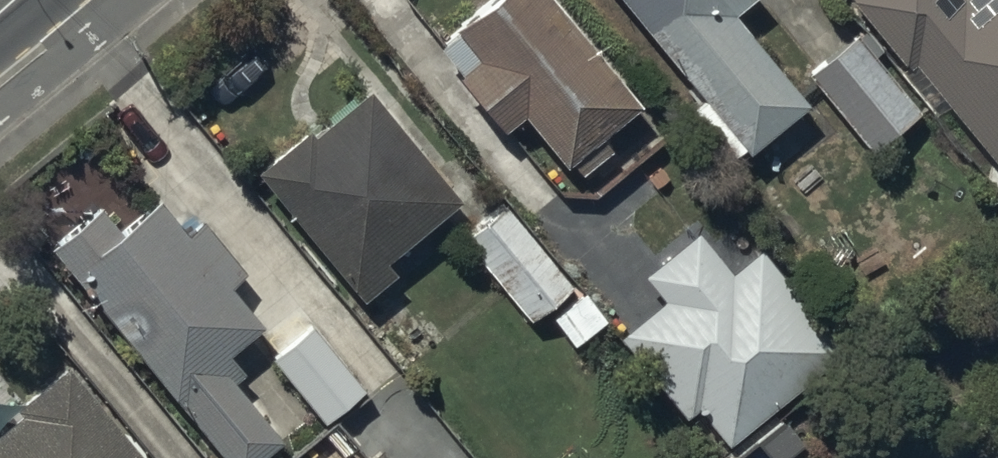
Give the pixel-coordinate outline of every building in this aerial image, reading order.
[(550,0),(482,0),(448,28),(452,33),(434,48),(457,76),(454,79),(496,129),(518,111),(561,164),(569,158),(580,171),(646,118),(550,0)] [(701,96),(678,116),(719,163),(739,146),(746,153),(805,102),(728,13),(743,0),(618,0),(701,96)] [(904,67),(912,60),(993,161),(997,158),(997,0),(850,0),(904,67)] [(861,30),(806,74),(868,148),(917,108),(874,56),(880,52),(861,30)] [(302,123),(247,170),(360,301),(393,273),(380,258),(455,194),(396,126),(422,103),(382,56),(357,78),(364,86),(310,133),(302,123)] [(47,245),(221,457),(252,457),(277,437),(229,380),(240,370),(222,350),(255,322),(224,286),(238,274),(192,219),(179,229),(152,197),(116,228),(94,205),(47,245)] [(501,203),(458,238),(528,321),(571,285),(501,203)] [(663,298),(615,336),(683,416),(694,406),(727,445),(829,358),(817,343),(827,335),(787,287),(790,284),(757,245),(726,271),(692,231),(642,274),(663,298)] [(0,424),(0,457),(142,457),(62,361),(0,412),(0,414),(5,420),(0,424)] [(364,457),(382,457),(375,449),(364,457)]
